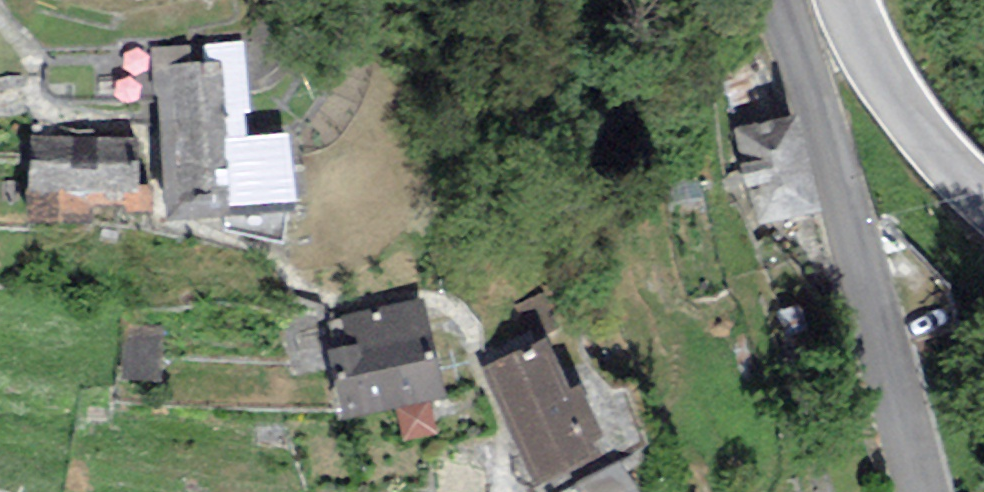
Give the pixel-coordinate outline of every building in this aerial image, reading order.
[(243,41),(152,47),(168,219),(295,211),(290,132),(249,135),(243,41)] [(756,228),(820,213),(797,114),(733,129),(756,228)] [(139,136),(30,135),(29,194),(139,195),(139,136)] [(519,304),(533,339),(560,328),(545,293),(519,304)] [(447,396),(423,297),(341,317),(348,345),(328,350),(345,421),(395,408),(428,400),(447,396)] [(164,326),(127,324),(124,386),(161,388),(164,326)] [(546,337),(481,367),(535,486),(600,456),(594,443),(603,439),(578,386),(570,390),(546,337)] [(395,408),(403,443),(436,436),(428,400),(395,408)] [(576,483),(582,491),(640,491),(622,461),(576,483)]
